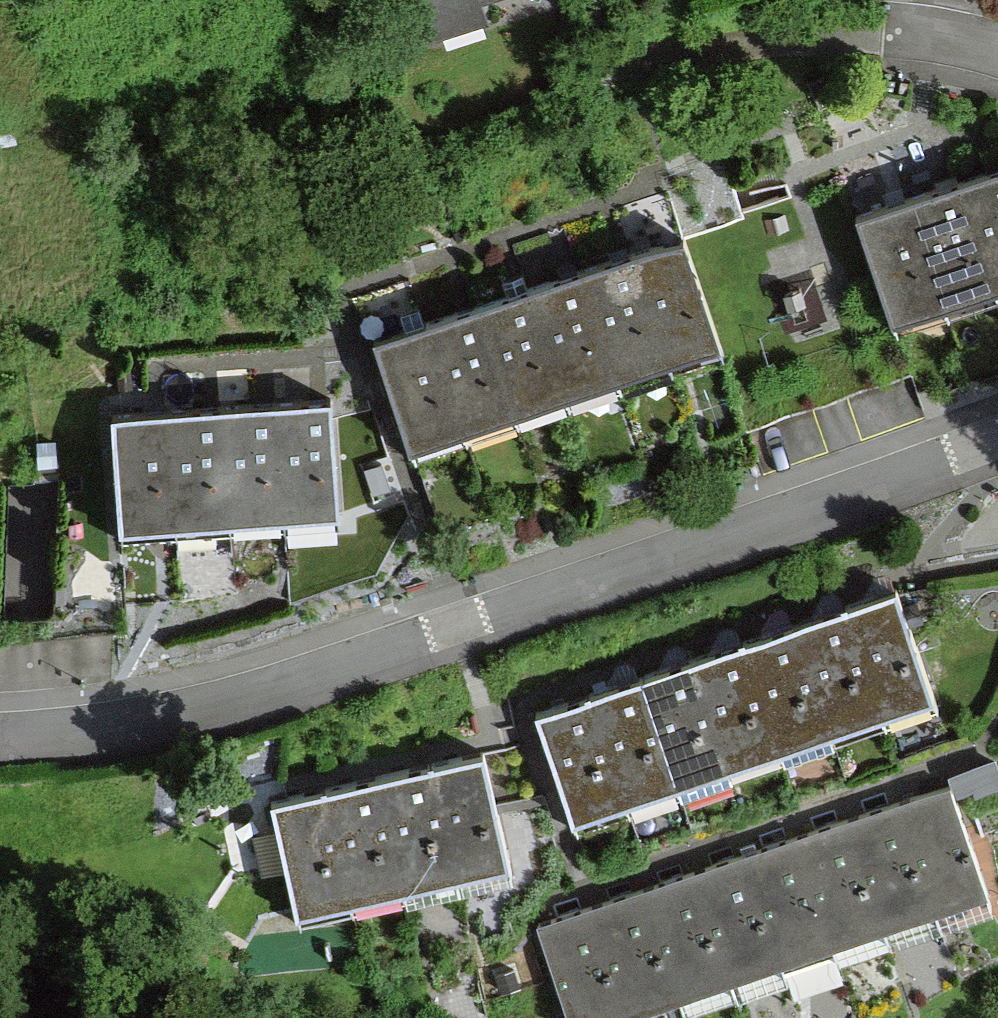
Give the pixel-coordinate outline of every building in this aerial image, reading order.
[(432,24),(487,6),(485,0),(425,0),(432,24)] [(962,179),(997,282),(997,167),(962,179)] [(912,197),(949,303),(997,286),(997,282),(962,179),(912,197)] [(912,197),(861,215),(898,321),(949,303),(912,197)] [(686,232),(634,251),(673,358),(724,340),(686,232)] [(634,251),(583,269),(621,376),(673,358),(634,251)] [(583,269),(532,287),(570,394),(621,376),(583,269)] [(532,287),(481,305),(519,412),(570,394),(532,287)] [(481,305),(430,323),(468,430),(519,412),(481,305)] [(430,323),(378,341),(417,448),(468,430),(430,323)] [(329,397),(274,401),(283,516),(338,512),(329,397)] [(274,401),(219,405),(228,520),(283,516),(274,401)] [(219,405),(165,409),(173,524),(228,520),(219,405)] [(165,409),(110,413),(118,528),(173,524),(165,409)] [(897,592),(846,610),(881,714),(933,697),(897,592)] [(846,610),(794,627),(830,732),(881,714),(846,610)] [(794,627),(743,645),(778,749),(830,732),(794,627)] [(743,645),(691,662),(727,766),(778,749),(743,645)] [(691,662),(640,679),(675,784),(727,766),(691,662)] [(640,679),(588,697),(624,801),(675,784),(640,679)] [(588,697),(536,714),(572,819),(624,801),(588,697)] [(481,755),(428,767),(450,868),(503,856),(481,755)] [(428,767),(375,778),(397,879),(450,868),(428,767)] [(375,778),(322,790),(344,891),(397,879),(375,778)] [(948,780),(897,798),(934,903),(985,885),(948,780)] [(322,790),(269,801),(292,903),(344,891),(322,790)] [(897,798),(846,816),(883,921),(934,903),(897,798)] [(846,816),(794,834),(832,939),(883,921),(846,816)] [(794,834),(743,852),(780,957),(832,939),(794,834)] [(743,852),(692,870),(729,975),(780,957),(743,852)] [(692,870),(640,888),(678,993),(729,975),(692,870)] [(640,888),(589,907),(626,1011),(678,993),(640,888)] [(538,925),(571,1017),(608,1017),(626,1011),(589,907),(538,925)]
